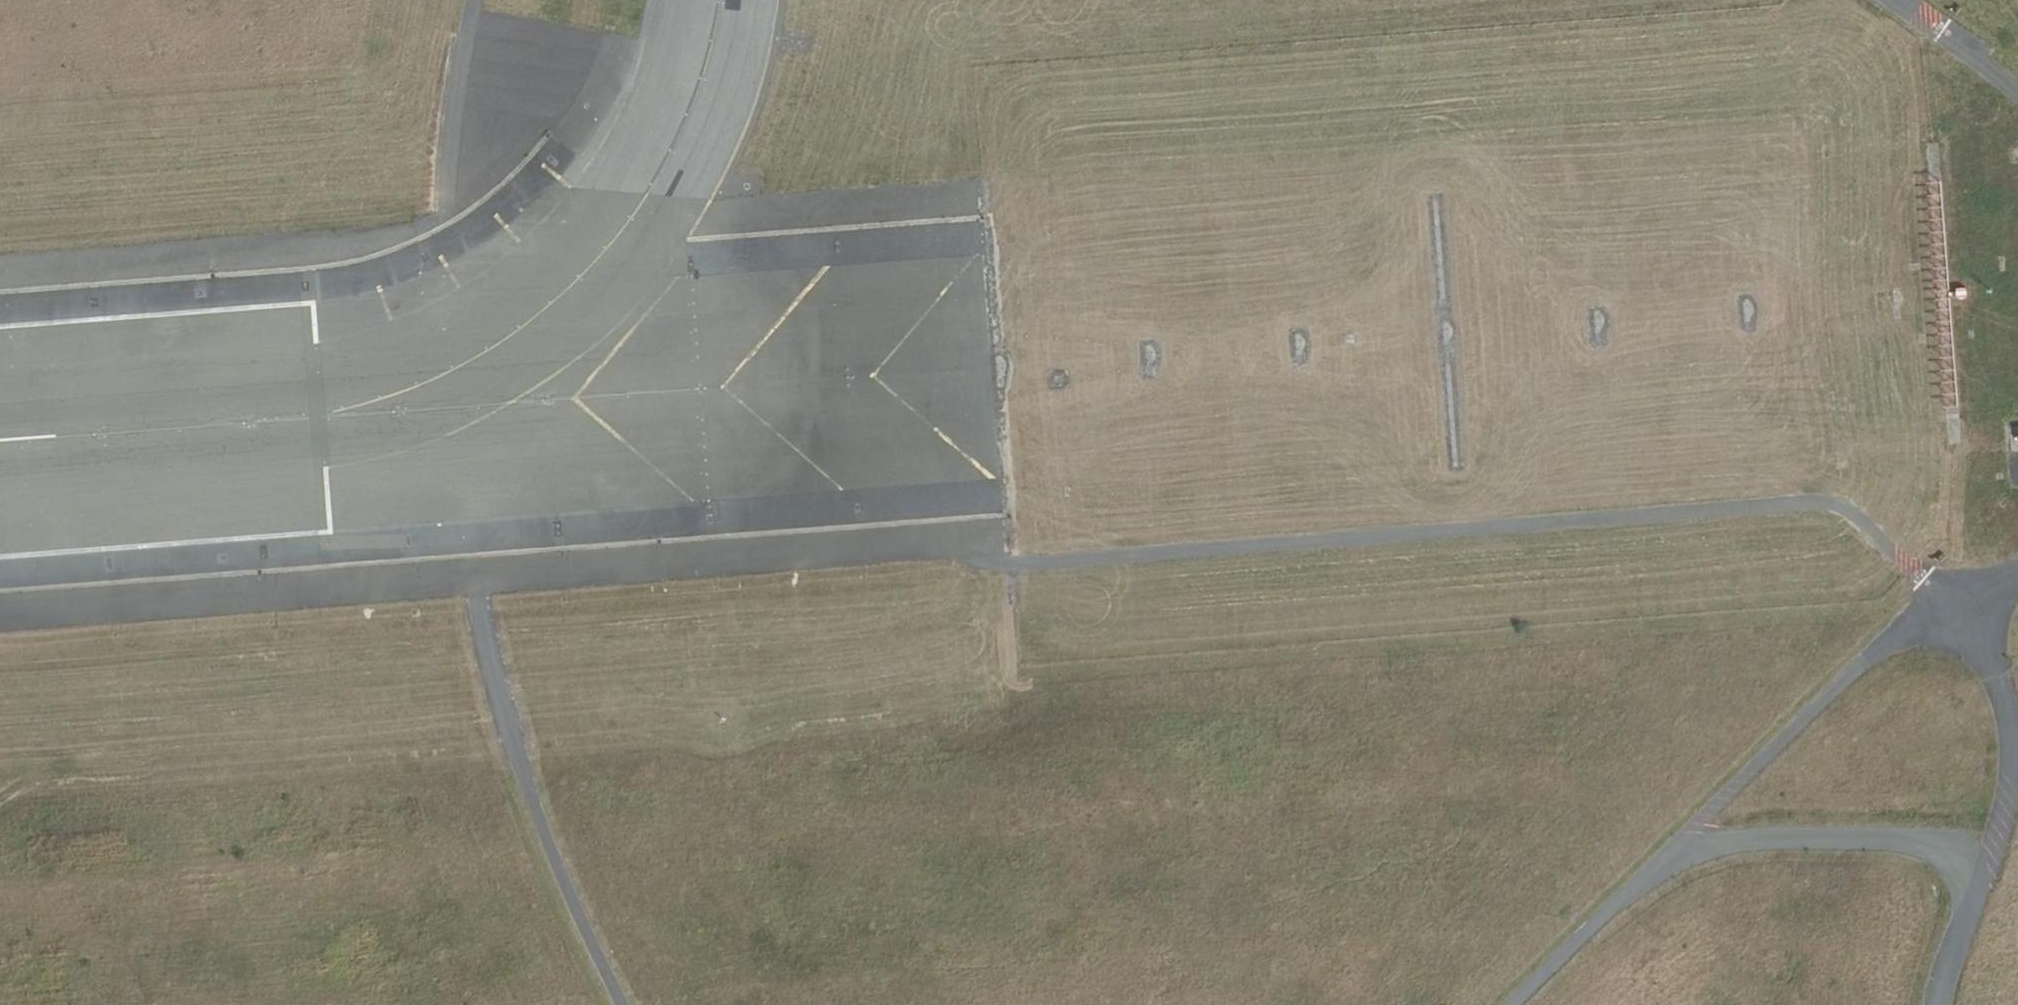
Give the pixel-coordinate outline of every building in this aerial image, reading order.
[(2004,433),(2004,446),(2017,445),(2017,432),(2004,433)]
